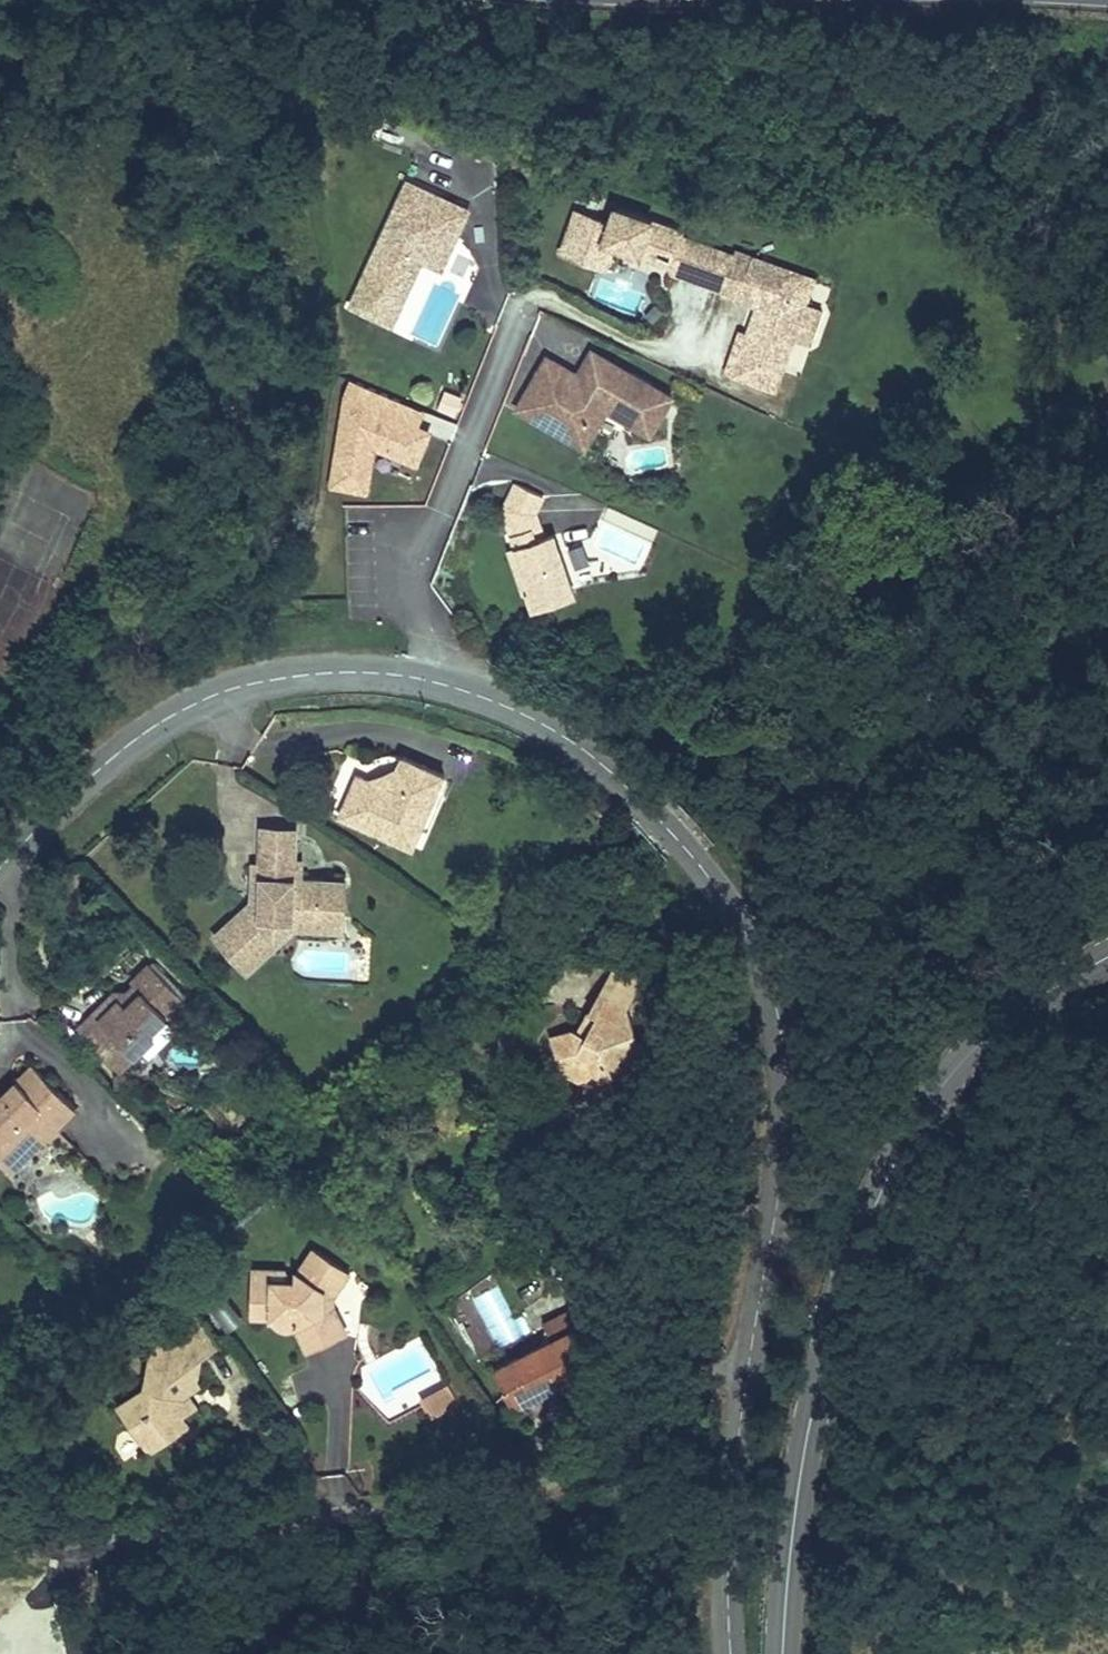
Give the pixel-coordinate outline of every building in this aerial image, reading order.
[(397,188),(341,313),(382,332),(410,271),(420,267),(432,272),(445,243),(443,242),(455,214),(397,188)] [(565,212),(552,253),(588,265),(595,242),(642,257),(645,246),(649,244),(667,250),(662,264),(660,269),(694,280),(705,246),(672,236),(674,230),(605,208),(599,223),(565,212)] [(645,246),(642,257),(662,264),(667,250),(649,244),(645,246)] [(705,246),(694,280),(713,286),(724,252),(705,246)] [(713,286),(712,289),(729,294),(742,253),(725,248),(724,252),(713,286)] [(742,253),(729,294),(749,301),(757,303),(748,332),(740,329),(733,327),(725,350),(774,366),(785,332),(796,300),(804,273),(742,253)] [(814,306),(796,300),(785,332),(804,338),(814,306)] [(757,303),(749,301),(740,329),(748,332),(757,303)] [(774,366),(725,350),(719,370),(768,386),(774,366)] [(586,351),(572,376),(580,372),(591,378),(598,365),(613,374),(617,368),(586,351)] [(541,358),(514,406),(545,424),(544,427),(580,447),(591,426),(584,423),(595,404),(645,432),(666,395),(617,368),(613,374),(598,365),(591,378),(580,372),(572,376),(541,358)] [(337,483),(363,493),(379,450),(411,462),(421,434),(409,430),(387,422),(394,403),(370,394),(337,483)] [(449,416),(455,401),(442,396),(436,411),(449,416)] [(409,430),(417,411),(394,403),(387,422),(409,430)] [(531,514),(539,497),(511,485),(499,512),(503,524),(531,514)] [(536,527),(531,514),(503,524),(508,537),(527,530),(536,527)] [(572,597),(550,535),(531,542),(527,530),(508,537),(512,549),(528,592),(525,594),(525,596),(531,612),(572,597)] [(528,592),(512,549),(507,551),(524,596),(525,596),(525,594),(528,592)] [(432,789),(391,769),(385,780),(381,788),(366,793),(358,789),(345,783),(325,825),(398,860),(432,789)] [(385,780),(358,789),(366,793),(381,788),(385,780)] [(242,830),(242,848),(276,847),(277,829),(242,830)] [(305,920),(304,877),(285,877),(277,877),(277,859),(276,847),(242,848),(242,866),(247,867),(247,902),(237,902),(201,940),(229,965),(271,920),(305,920)] [(277,877),(285,877),(285,859),(277,859),(277,877)] [(237,867),(237,902),(247,902),(247,867),(242,866),(237,867)] [(328,918),(327,877),(304,877),(305,920),(271,920),(229,965),(234,970),(264,938),(275,926),(276,926),(328,926),(328,925),(328,919),(328,918)] [(87,1050),(116,1079),(132,1062),(150,1043),(146,1039),(162,1022),(176,1007),(141,973),(123,992),(126,995),(133,1002),(118,1018),(111,1011),(91,1032),(98,1038),(87,1050)] [(120,1002),(106,1002),(72,1037),(87,1050),(98,1038),(91,1032),(111,1011),(118,1018),(133,1002),(126,995),(120,1002)] [(598,1039),(592,1036),(587,1033),(567,1044),(579,1075),(609,1085),(610,1080),(614,1079),(613,1074),(624,1070),(626,1074),(660,1060),(639,1007),(611,996),(602,1015),(607,1018),(598,1039)] [(602,1015),(592,1036),(598,1039),(607,1018),(602,1015)] [(613,1074),(614,1079),(626,1074),(624,1070),(613,1074)] [(0,1105),(0,1170),(25,1144),(31,1149),(47,1131),(53,1136),(73,1116),(29,1074),(13,1091),(17,1095),(5,1109),(0,1105)] [(13,1091),(0,1105),(5,1109),(17,1095),(13,1091)] [(0,1170),(0,1171),(11,1181),(53,1136),(47,1131),(31,1149),(25,1144),(0,1170)] [(278,1286),(232,1279),(228,1314),(250,1318),(263,1331),(287,1334),(297,1357),(323,1346),(311,1320),(325,1313),(322,1307),(339,1281),(302,1256),(282,1286),(278,1286)] [(234,1266),(232,1279),(278,1286),(268,1272),(234,1266)] [(311,1320),(323,1346),(337,1339),(325,1313),(311,1320)] [(156,1339),(194,1352),(175,1325),(156,1339)] [(543,1340),(550,1358),(576,1347),(569,1330),(543,1340)] [(115,1410),(147,1453),(182,1428),(174,1414),(185,1406),(179,1399),(191,1390),(185,1381),(195,1354),(194,1352),(156,1339),(143,1349),(138,1391),(115,1410)] [(423,1404),(430,1420),(456,1408),(423,1339),(359,1368),(384,1422),(423,1404)] [(550,1358),(492,1382),(508,1421),(592,1388),(576,1347),(550,1358)]
